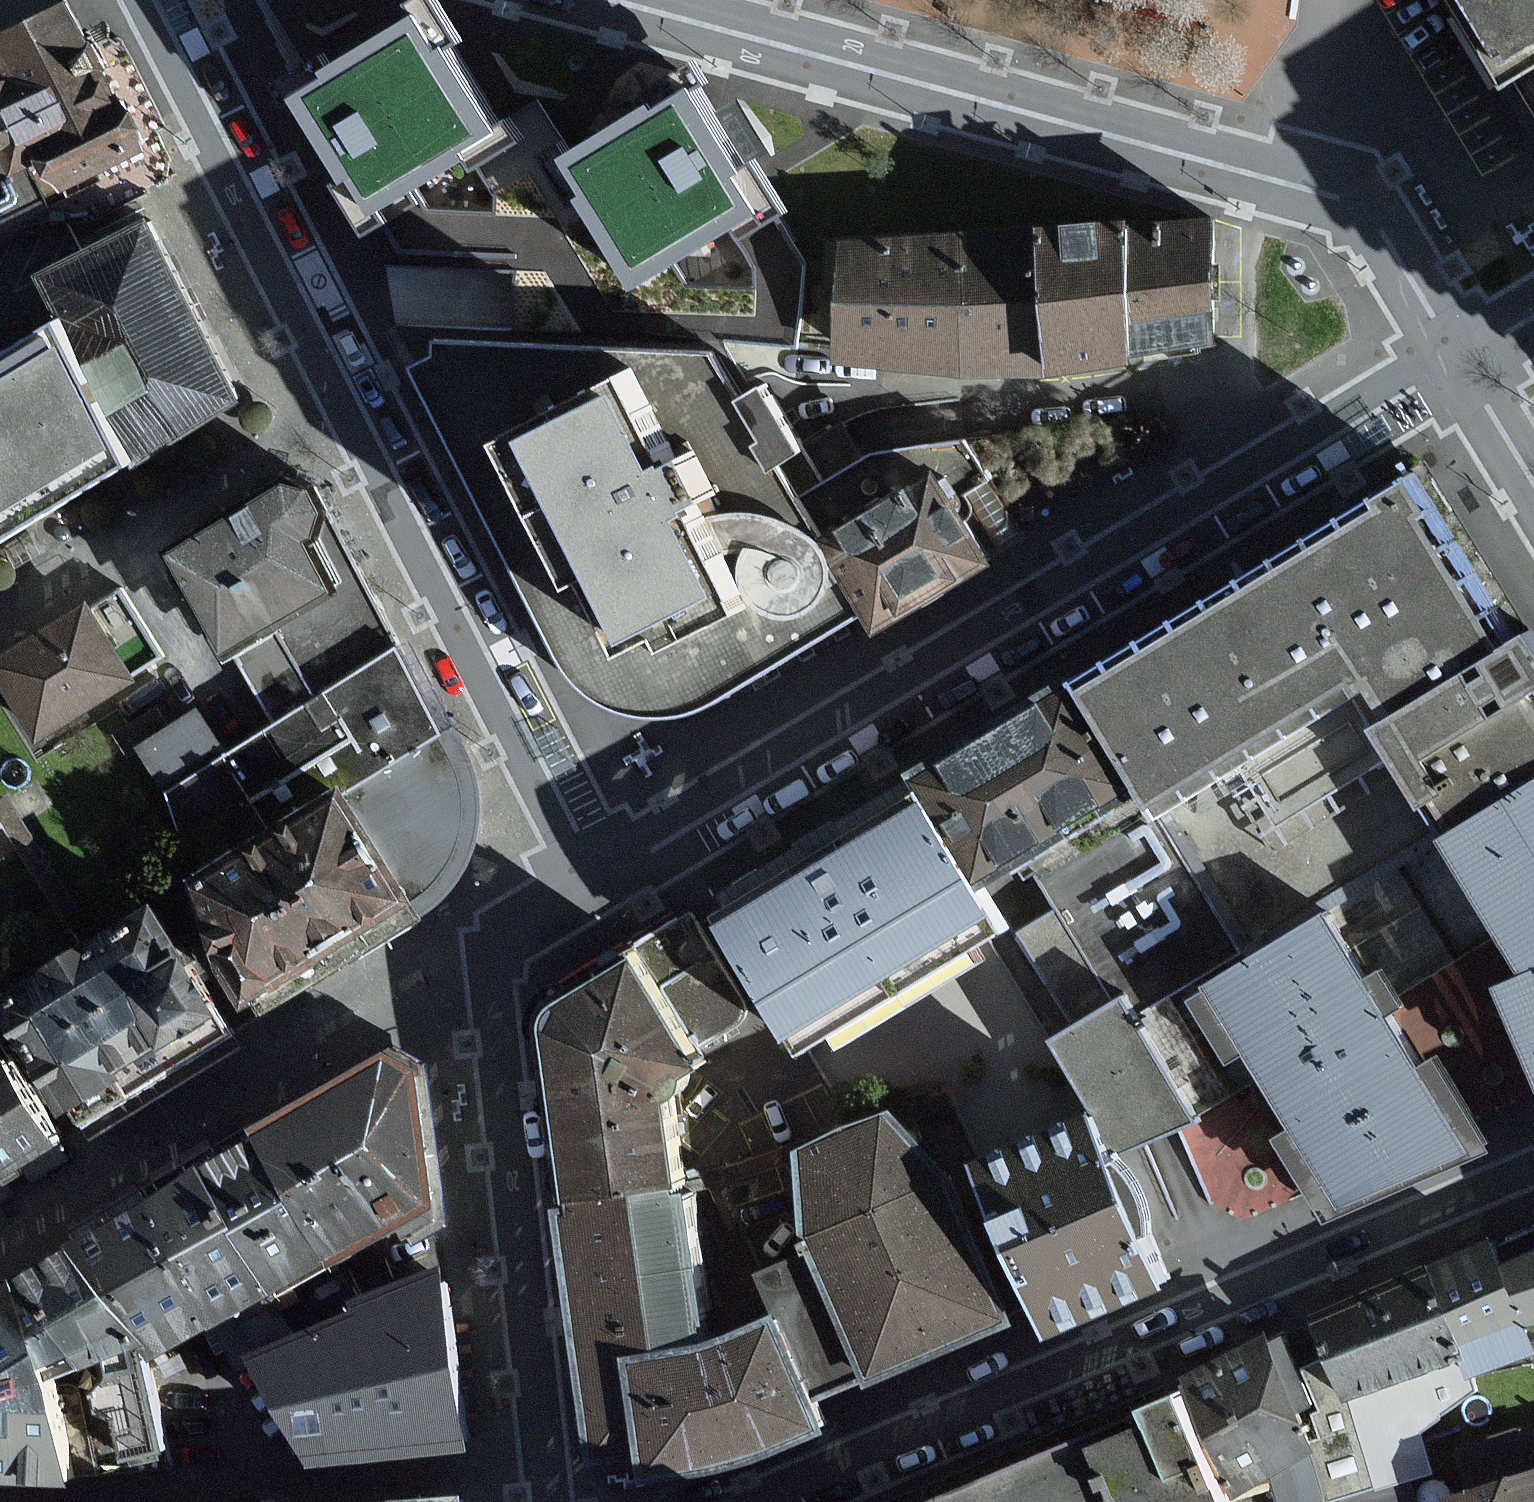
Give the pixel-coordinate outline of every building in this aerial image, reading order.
[(77,0),(65,0),(0,29),(0,222),(148,155),(77,0)] [(1533,90),(1533,0),(1478,0),(1533,90)] [(494,142),(415,15),(284,92),(361,222),(494,142)] [(755,220),(686,89),(561,160),(639,292),(755,220)] [(45,270),(70,311),(148,454),(250,399),(148,212),(82,248),(45,270)] [(1211,220),(1128,223),(1129,369),(1212,347),(1211,220)] [(1032,231),(1043,374),(1129,369),(1128,223),(1032,231)] [(1043,374),(1032,231),(959,237),(959,376),(1043,374)] [(835,361),(959,376),(959,237),(841,243),(835,361)] [(148,454),(70,311),(0,354),(0,534),(148,454)] [(418,364),(494,511),(580,676),(586,683),(596,693),(605,700),(610,703),(621,708),(631,712),(640,714),(652,716),(660,716),(666,716),(673,715),(679,714),(686,712),(691,710),(698,707),(701,706),(704,704),(869,606),(828,537),(803,496),(825,483),(806,453),(812,450),(772,383),(750,396),(722,351),(442,338),(442,350),(418,364)] [(963,496),(994,477),(970,439),(874,453),(825,483),(803,496),(828,537),(945,466),(963,496)] [(312,464),(178,542),(241,651),(359,583),(325,526),(343,516),(312,464)] [(945,466),(828,537),(869,606),(885,632),(1003,561),(963,496),(945,466)] [(1164,801),(1371,681),(1391,670),(1411,704),(1521,638),(1431,475),(1363,513),(1089,672),(1164,801)] [(398,649),(359,583),(241,651),(230,658),(269,724),(398,649)] [(94,603),(0,661),(0,694),(34,748),(142,682),(136,673),(163,656),(120,587),(94,603)] [(1411,704),(1391,670),(1371,681),(1456,827),(1533,782),(1533,630),(1521,638),(1411,704)] [(353,786),(439,736),(446,731),(398,649),(269,724),(223,751),(199,711),(135,748),(160,791),(207,871),(353,786)] [(939,758),(931,763),(1006,892),(1037,874),(1164,801),(1089,672),(939,758)] [(1164,801),(1249,947),(1332,899),(1405,857),(1456,827),(1371,681),(1164,801)] [(447,747),(439,736),(353,786),(417,895),(419,893),(435,879),(450,860),(461,833),(465,811),(464,797),(461,780),(455,762),(447,747)] [(1001,935),(1023,923),(1006,892),(931,763),(712,889),(803,1046),(840,1024),(852,1044),(925,1002),(915,985),(1001,935)] [(1456,827),(1493,890),(1532,958),(1533,962),(1533,782),(1456,827)] [(417,895),(353,786),(207,871),(192,880),(258,993),(419,898),(417,895)] [(1211,968),(1249,947),(1164,801),(1037,874),(1112,1004),(1133,992),(1142,1008),(1211,968)] [(1470,903),(1493,890),(1456,827),(1405,857),(1462,955),(1491,938),(1470,903)] [(1372,922),(1409,986),(1462,955),(1405,857),(1332,899),(1352,933),(1372,922)] [(1474,1142),(1352,933),(1332,899),(1249,947),(1211,968),(1272,1072),(1276,1079),(1353,1212),(1474,1142)] [(556,1002),(556,1008),(560,1029),(575,1140),(583,1191),(583,1194),(694,1178),(684,1089),(680,1081),(715,1060),(702,1039),(749,1011),(689,912),(634,944),(563,987),(556,1002)] [(176,961),(150,915),(3,995),(83,1139),(236,1054),(217,1020),(229,1014),(194,951),(176,961)] [(1272,1072),(1211,968),(1142,1008),(1203,1112),(1272,1072)] [(1512,978),(1533,1029),(1533,970),(1512,978)] [(1175,1128),(1203,1112),(1142,1008),(1133,992),(1112,1004),(1063,1032),(1133,1152),(1164,1134),(1171,1130),(1175,1128)] [(0,1030),(0,1183),(64,1148),(0,1030)] [(399,1046),(263,1120),(268,1130),(339,1259),(448,1200),(423,1064),(399,1046)] [(1099,1106),(990,1150),(1063,1327),(1172,1282),(1099,1106)] [(1002,1323),(947,1185),(882,1116),(798,1153),(806,1237),(866,1380),(1002,1323)] [(272,1297),(300,1282),(339,1259),(268,1130),(226,1153),(195,1171),(272,1297)] [(195,1171),(160,1190),(147,1197),(217,1324),(238,1361),(250,1355),(259,1351),(300,1333),(272,1297),(195,1171)] [(567,1196),(605,1464),(659,1456),(645,1345),(723,1336),(701,1177),(694,1178),(583,1194),(567,1196)] [(181,1345),(217,1324),(147,1197),(62,1250),(146,1345),(167,1353),(181,1345)] [(1430,1267),(1460,1355),(1468,1380),(1533,1358),(1533,1349),(1503,1255),(1499,1244),(1430,1267)] [(1503,1255),(1533,1349),(1533,1245),(1503,1255)] [(75,1370),(119,1355),(146,1345),(62,1250),(41,1263),(10,1284),(32,1366),(36,1374),(64,1359),(75,1370)] [(339,1259),(300,1282),(272,1297),(300,1333),(367,1305),(364,1297),(396,1283),(388,1267),(384,1260),(350,1275),(339,1259)] [(367,1305),(373,1324),(402,1449),(420,1448),(475,1443),(447,1262),(396,1283),(364,1297),(367,1305)] [(1313,1305),(1342,1394),(1460,1355),(1430,1267),(1313,1305)] [(80,1481),(78,1469),(36,1374),(32,1366),(10,1284),(0,1290),(0,1479),(63,1480),(80,1481)] [(723,1336),(645,1345),(659,1456),(659,1477),(710,1463),(848,1424),(794,1304),(723,1336)] [(373,1324),(367,1305),(300,1333),(259,1351),(319,1456),(383,1450),(402,1449),(373,1324)] [(1192,1369),(1199,1387),(1243,1493),(1328,1458),(1278,1334),(1192,1369)] [(64,1359),(36,1374),(78,1469),(95,1467),(171,1459),(146,1345),(119,1355),(75,1370),(64,1359)] [(1160,1403),(1099,1428),(1129,1501),(1247,1501),(1243,1493),(1199,1387),(1160,1403)] [(1099,1428),(919,1501),(1129,1501),(1099,1428)] [(1414,1468),(1345,1486),(1349,1501),(1423,1501),(1414,1468)] [(1454,1497),(1455,1501),(1533,1501),(1533,1476),(1454,1497)]
